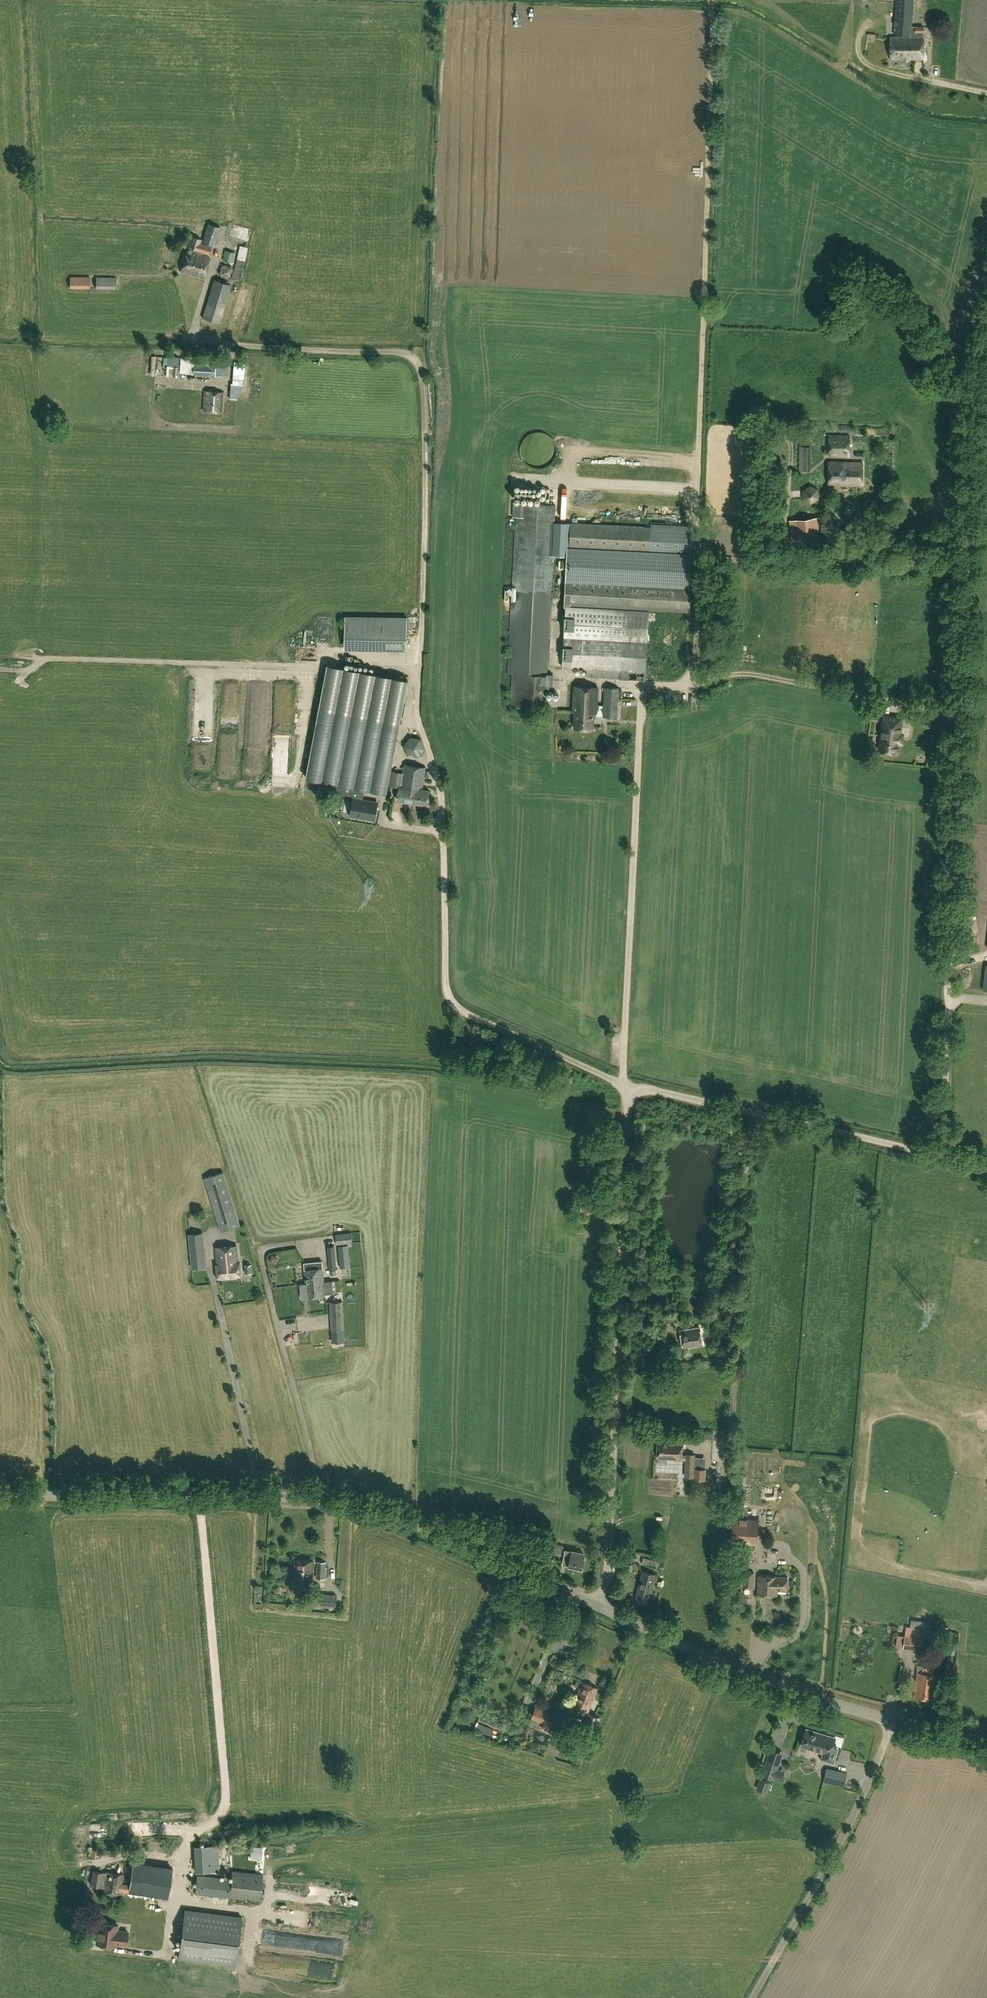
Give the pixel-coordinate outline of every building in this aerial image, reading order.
[(924,59),(923,26),(912,26),(914,0),(896,0),(893,34),(911,35),(911,37),(891,37),(891,59),(924,59)] [(240,233),(243,223),(231,219),(228,230),(240,233)] [(214,246),(220,227),(208,223),(202,242),(214,246)] [(181,271),(204,278),(210,257),(191,252),(192,249),(209,254),(211,247),(200,243),(201,239),(191,236),(188,248),(189,248),(188,251),(187,250),(181,271)] [(248,247),(239,245),(237,259),(232,278),(241,280),(245,261),(248,247)] [(235,252),(225,250),(222,260),(232,263),(235,252)] [(90,277),(70,277),(70,287),(89,288),(90,277)] [(116,278),(96,277),(96,288),(116,288),(116,278)] [(214,279),(202,318),(219,323),(231,285),(214,279)] [(222,377),(222,370),(223,354),(215,353),(209,353),(209,354),(183,353),(182,374),(222,377)] [(231,384),(241,384),(242,364),(233,363),(231,384)] [(223,392),(204,390),(202,411),(222,412),(223,392)] [(850,436),(830,435),(829,455),(849,456),(850,436)] [(800,462),(800,470),(810,470),(810,447),(800,446),(793,446),(793,462),(800,462)] [(606,458),(600,462),(604,467),(609,464),(606,458)] [(609,466),(615,468),(617,462),(611,459),(609,466)] [(828,485),(862,485),(863,462),(829,462),(828,485)] [(804,498),(811,502),(818,498),(818,490),(811,486),(804,491),(792,491),(792,499),(804,498)] [(546,690),(552,690),(553,674),(547,674),(553,553),(569,554),(566,607),(571,607),(571,605),(690,611),(692,529),(554,523),(555,505),(512,503),(511,516),(515,516),(512,586),(505,586),(505,600),(511,601),(511,602),(516,602),(512,688),(546,690)] [(800,539),(820,537),(818,518),(799,519),(800,539)] [(565,607),(562,667),(585,668),(585,676),(645,679),(646,672),(687,674),(690,613),(571,607),(566,607),(565,607)] [(345,617),(345,647),(407,648),(407,618),(345,617)] [(386,791),(406,681),(325,666),(305,777),(325,780),(322,796),(348,801),(351,785),(386,791)] [(574,728),(593,729),(594,713),(603,714),(603,717),(617,717),(619,687),(605,687),(604,705),(597,705),(598,687),(574,686),(573,712),(575,712),(574,728)] [(879,751),(897,753),(898,743),(901,743),(902,734),(900,734),(902,718),(884,716),(879,751)] [(408,756),(418,757),(425,749),(421,739),(410,737),(404,745),(408,756)] [(397,801),(427,806),(429,791),(422,790),(425,768),(405,765),(403,772),(392,771),(389,785),(399,787),(397,801)] [(377,802),(353,798),(350,815),(357,816),(357,818),(363,819),(364,818),(374,819),(377,802)] [(239,1225),(226,1180),(207,1186),(221,1231),(239,1225)] [(189,1234),(192,1268),(206,1267),(202,1233),(189,1234)] [(349,1233),(335,1234),(336,1244),(350,1243),(349,1233)] [(241,1276),(240,1269),(239,1260),(238,1260),(236,1245),(216,1247),(217,1264),(216,1265),(217,1278),(241,1276)] [(337,1269),(335,1245),(327,1246),(329,1270),(335,1269),(337,1269)] [(338,1246),(340,1268),(350,1267),(348,1245),(338,1246)] [(268,1261),(275,1264),(278,1257),(271,1254),(268,1261)] [(306,1283),(324,1282),(322,1261),(304,1263),(306,1283)] [(331,1281),(324,1282),(306,1283),(307,1297),(325,1295),(325,1294),(332,1293),(331,1281)] [(646,1299),(665,1301),(666,1291),(647,1289),(646,1299)] [(331,1302),(332,1330),(344,1329),(343,1301),(331,1302)] [(282,1322),(294,1322),(294,1313),(281,1314),(282,1322)] [(683,1348),(703,1345),(700,1327),(680,1330),(683,1348)] [(737,1343),(741,1340),(736,1332),(731,1334),(737,1343)] [(733,1352),(713,1352),(713,1362),(733,1362),(733,1352)] [(694,1477),(695,1465),(695,1454),(686,1454),(686,1455),(682,1454),(683,1439),(657,1438),(656,1458),(675,1459),(675,1460),(682,1460),(686,1460),(685,1476),(694,1477)] [(695,1465),(694,1477),(694,1479),(705,1479),(706,1466),(695,1465)] [(733,1521),(732,1540),(755,1542),(756,1523),(733,1521)] [(563,1545),(541,1541),(539,1551),(553,1554),(553,1552),(561,1553),(563,1545)] [(562,1564),(568,1566),(582,1569),(585,1558),(583,1557),(583,1553),(565,1549),(562,1564)] [(644,1557),(642,1563),(656,1567),(658,1561),(644,1557)] [(312,1580),(313,1560),(295,1559),(294,1580),(312,1580)] [(317,1561),(317,1578),(326,1578),(327,1568),(326,1568),(326,1562),(317,1561)] [(286,1578),(287,1570),(270,1568),(270,1577),(286,1578)] [(648,1602),(655,1574),(643,1571),(636,1599),(648,1602)] [(754,1573),(744,1572),(744,1586),(754,1587),(754,1573)] [(759,1575),(758,1594),(777,1595),(777,1589),(787,1590),(788,1577),(778,1576),(759,1575)] [(336,1595),(316,1593),(315,1606),(327,1607),(327,1609),(334,1609),(334,1607),(335,1607),(336,1595)] [(521,1618),(524,1611),(514,1607),(511,1615),(521,1618)] [(931,1622),(929,1622),(911,1619),(910,1626),(931,1629),(931,1622)] [(905,1635),(923,1638),(923,1633),(924,1629),(909,1627),(908,1630),(906,1630),(905,1635)] [(921,1650),(923,1638),(905,1635),(898,1635),(896,1647),(903,1647),(921,1650)] [(580,1670),(582,1664),(573,1660),(570,1666),(580,1670)] [(937,1675),(933,1674),(934,1668),(923,1667),(922,1673),(917,1672),(915,1696),(934,1699),(937,1675)] [(613,1685),(616,1677),(603,1671),(600,1679),(613,1685)] [(588,1713),(597,1688),(582,1682),(579,1691),(573,1705),(582,1709),(580,1713),(587,1716),(584,1724),(595,1729),(600,1717),(588,1713)] [(532,1718),(556,1726),(560,1717),(535,1708),(532,1718)] [(806,1728),(801,1746),(824,1752),(822,1759),(833,1762),(837,1748),(833,1746),(835,1738),(833,1737),(832,1736),(828,1735),(827,1736),(813,1732),(813,1730),(806,1728)] [(768,1757),(762,1774),(774,1779),(780,1761),(768,1757)] [(824,1780),(844,1785),(846,1773),(827,1769),(824,1780)] [(800,1773),(798,1781),(816,1786),(819,1778),(800,1773)] [(760,1779),(757,1788),(766,1791),(770,1782),(760,1779)] [(194,1847),(195,1852),(192,1853),(192,1859),(195,1859),(195,1872),(219,1871),(218,1845),(194,1847)] [(129,1884),(128,1892),(168,1898),(173,1861),(133,1856),(129,1884)] [(232,1870),(232,1879),(230,1897),(233,1898),(233,1899),(260,1902),(263,1874),(232,1870)] [(91,1885),(103,1887),(105,1873),(93,1871),(91,1885)] [(105,1871),(105,1873),(103,1887),(102,1891),(120,1894),(121,1891),(128,1892),(129,1884),(122,1883),(123,1874),(105,1871)] [(230,1897),(232,1879),(197,1875),(195,1894),(230,1897)] [(242,1917),(185,1909),(178,1958),(235,1965),(242,1917)] [(302,1912),(303,1922),(314,1922),(314,1911),(302,1912)] [(128,1932),(117,1930),(117,1925),(99,1922),(96,1943),(114,1946),(115,1944),(126,1945),(128,1932)]
